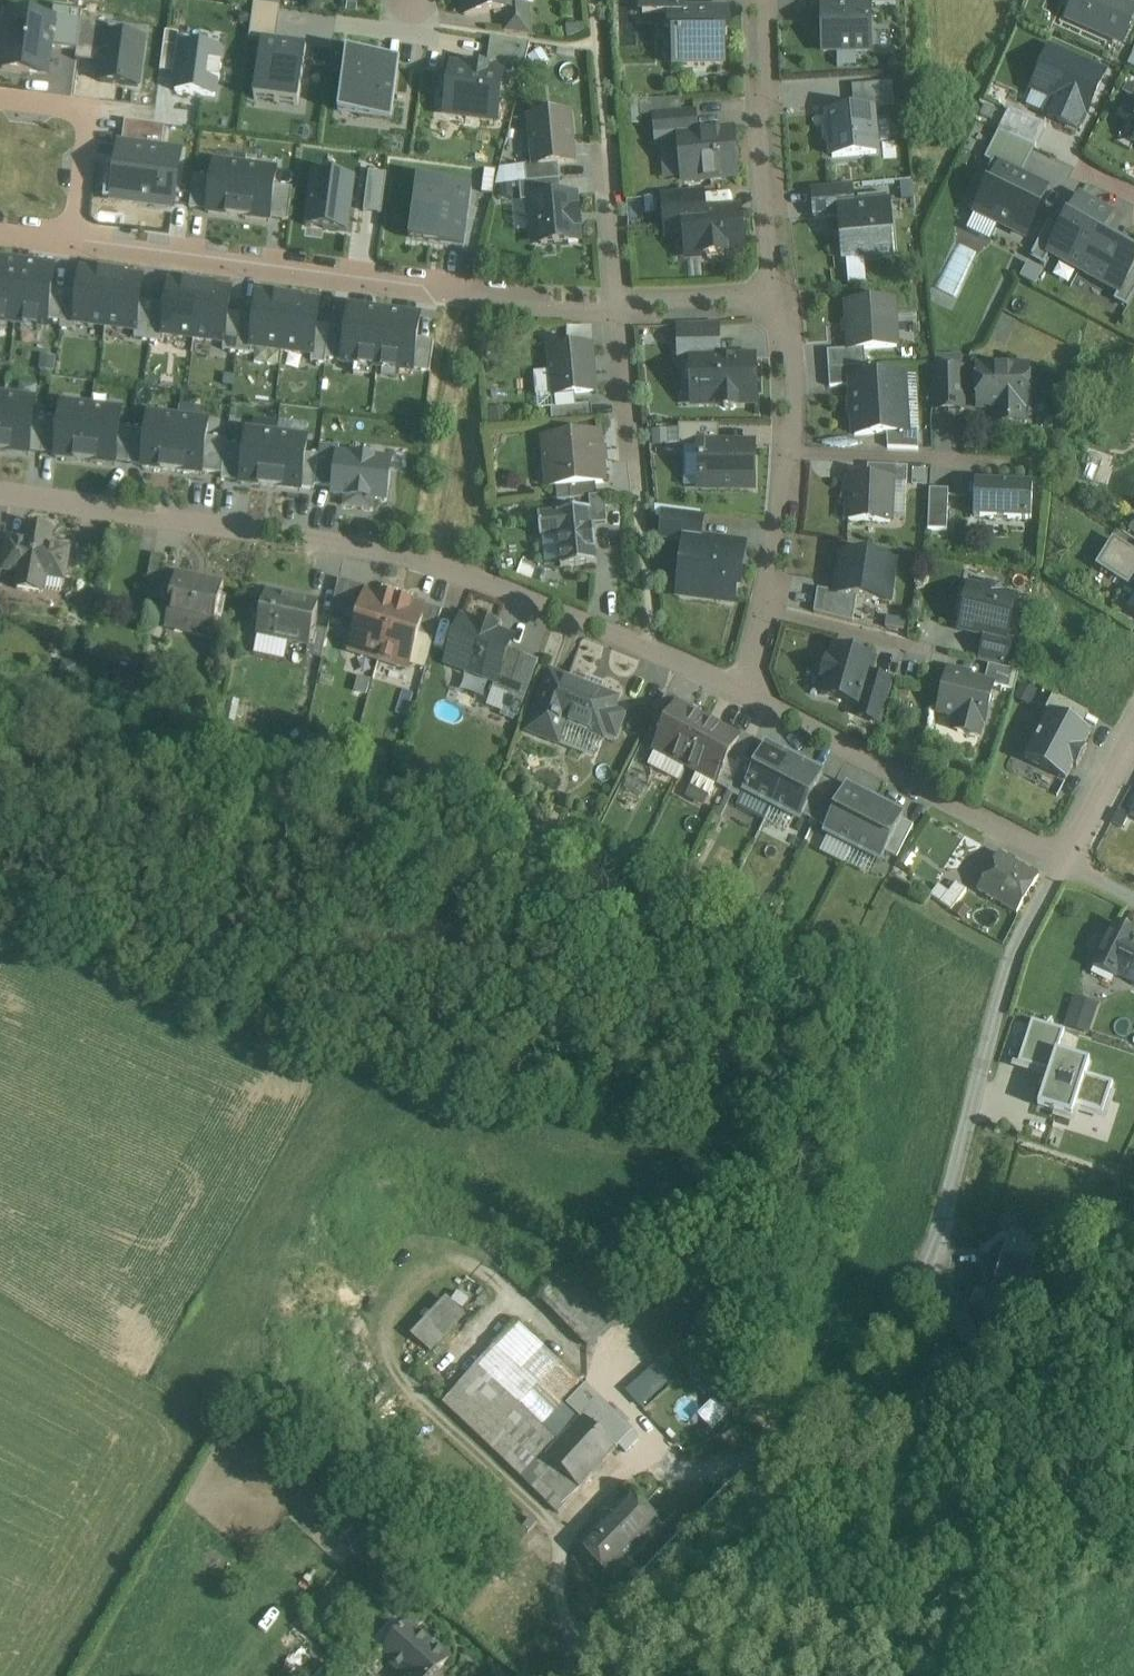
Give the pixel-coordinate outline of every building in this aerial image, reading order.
[(461,2),(464,1),(465,15),(503,12),(503,10),(518,9),(518,0),(461,0),(461,2)] [(683,0),(643,0),(643,14),(670,14),(670,12),(683,12),(683,0)] [(1073,7),(1077,9),(1077,10),(1091,15),(1086,26),(1122,42),(1133,16),(1133,0),(1076,0),(1073,7)] [(255,3),(249,41),(263,43),(255,102),(299,108),(308,48),(277,43),(282,7),(255,3)] [(870,6),(870,4),(856,4),(823,5),(824,52),(870,51),(870,6)] [(11,15),(3,70),(46,76),(50,47),(77,51),(82,20),(83,11),(54,7),(52,20),(11,15)] [(518,9),(503,10),(503,12),(505,33),(532,37),(530,8),(518,9)] [(683,12),(670,12),(670,14),(671,38),(675,38),(675,64),(724,63),(723,38),(728,38),(728,11),(683,12)] [(109,24),(82,20),(77,51),(76,59),(103,63),(101,79),(141,85),(148,41),(107,35),(109,24)] [(222,50),(182,45),(175,93),(215,98),(217,83),(220,83),(222,67),(220,67),(222,50)] [(1105,74),(1050,49),(1032,89),(1054,99),(1046,116),(1078,130),(1085,113),(1087,114),(1105,74)] [(402,61),(348,54),(340,111),(394,119),(402,61)] [(500,123),(507,74),(451,65),(444,114),(500,123)] [(847,107),(895,105),(894,81),(846,83),(847,107)] [(873,110),(829,114),(833,158),(877,154),(873,110)] [(695,113),(655,116),(658,147),(680,145),(680,137),(697,135),(695,113)] [(569,114),(530,118),(534,165),(535,166),(558,164),(574,162),(569,114)] [(118,166),(109,165),(104,200),(173,209),(180,153),(162,151),(165,128),(124,122),(118,166)] [(697,135),(680,137),(680,145),(684,181),(737,176),(733,132),(697,135)] [(1048,189),(994,162),(982,185),(987,188),(975,212),(1026,237),(1040,210),(1038,209),(1048,189)] [(194,176),(190,210),(289,223),(293,188),(274,186),(276,171),(215,163),(213,179),(194,176)] [(558,164),(535,166),(534,165),(525,166),(527,183),(560,180),(558,164)] [(387,175),(369,173),(364,211),(382,214),(387,175)] [(356,180),(314,174),(306,226),(349,232),(356,180)] [(472,185),(419,179),(411,240),(464,247),(472,185)] [(527,183),(520,184),(521,202),(530,201),(530,200),(561,197),(560,180),(527,183)] [(852,185),(812,189),(815,220),(840,217),(855,216),(854,207),(852,185)] [(703,193),(663,196),(667,237),(686,235),(688,257),(704,255),(708,260),(722,258),(726,254),(743,252),(740,211),(705,214),(703,193)] [(889,195),(858,198),(859,206),(854,207),(855,216),(840,217),(844,258),(894,254),(889,195)] [(561,197),(530,200),(530,201),(533,231),(540,230),(542,245),(580,241),(578,227),(580,226),(579,211),(577,211),(575,196),(561,197)] [(1048,252),(1081,271),(1103,232),(1113,215),(1080,196),(1048,252)] [(1081,271),(1120,293),(1133,269),(1133,250),(1103,232),(1081,271)] [(936,286),(955,294),(976,250),(957,241),(936,286)] [(13,309),(20,260),(0,257),(0,307),(13,309)] [(43,320),(57,322),(61,295),(48,293),(52,265),(20,260),(13,309),(44,313),(43,320)] [(1021,275),(1035,283),(1043,269),(1029,261),(1021,275)] [(61,295),(57,322),(71,325),(72,318),(104,322),(111,273),(79,269),(75,297),(61,295)] [(134,334),(148,336),(152,308),(139,306),(143,278),(111,273),(104,322),(136,327),(134,334)] [(152,308),(148,336),(162,338),(163,331),(195,335),(202,286),(170,282),(166,310),(152,308)] [(225,347),(239,349),(243,321),(230,319),(234,291),(202,286),(195,335),(226,340),(225,347)] [(244,321),(239,349),(254,351),(255,344),(286,349),(293,300),(261,295),(257,323),(244,321)] [(317,360),(331,362),(335,334),(321,332),(325,305),(293,300),(286,349),(318,353),(317,360)] [(894,300),(847,303),(850,349),(865,348),(897,346),(894,300)] [(335,334),(331,362),(345,364),(346,357),(378,362),(385,313),(353,308),(349,336),(335,334)] [(408,373),(422,375),(427,347),(413,345),(417,317),(385,313),(378,362),(409,366),(408,373)] [(719,326),(679,326),(680,360),(692,360),(692,359),(719,358),(719,326)] [(591,348),(551,352),(555,394),(595,390),(591,348)] [(850,349),(828,351),(829,369),(864,367),(866,367),(865,348),(850,349)] [(719,358),(692,359),(692,360),(693,403),(720,403),(724,407),(733,407),(737,402),(756,402),(754,357),(719,358)] [(864,367),(829,369),(830,387),(852,385),(852,381),(865,380),(864,367)] [(1028,367),(979,368),(979,406),(997,406),(997,421),(1023,421),(1022,405),(1028,405),(1028,367)] [(962,368),(936,369),(936,409),(963,408),(962,368)] [(865,380),(852,381),(852,385),(855,434),(887,432),(907,431),(907,430),(904,378),(865,380)] [(40,440),(43,416),(34,414),(37,391),(0,385),(0,434),(40,440)] [(56,418),(43,416),(40,440),(126,450),(129,426),(120,426),(123,402),(60,393),(56,418)] [(142,428),(129,426),(126,450),(211,462),(215,437),(205,436),(209,412),(146,403),(142,428)] [(228,439),(215,437),(211,462),(297,473),(301,448),(291,446),(295,423),(232,414),(228,439)] [(719,424),(679,424),(679,445),(700,445),(700,443),(719,444),(719,424)] [(918,429),(907,430),(907,431),(887,432),(888,447),(919,448),(918,429)] [(599,433),(545,438),(547,459),(554,464),(556,486),(596,482),(603,481),(599,433)] [(321,439),(316,475),(332,477),(331,487),(345,489),(344,498),(371,501),(372,492),(389,494),(394,454),(339,448),(340,441),(321,439)] [(719,444),(700,443),(700,445),(700,486),(753,486),(753,444),(719,444)] [(908,466),(868,464),(868,477),(892,478),(892,481),(907,482),(908,466)] [(868,477),(850,476),(848,518),(890,520),(892,481),(892,478),(868,477)] [(1033,482),(975,479),(974,515),(1032,518),(1033,482)] [(596,482),(556,486),(557,499),(589,496),(597,495),(596,482)] [(949,488),(930,487),(928,528),(947,528),(949,488)] [(597,495),(589,496),(590,509),(591,509),(593,523),(607,522),(605,495),(597,495)] [(590,509),(538,514),(540,535),(558,534),(561,566),(596,562),(595,548),(596,548),(594,527),(593,527),(593,523),(591,509),(590,509)] [(50,516),(24,511),(21,526),(16,555),(13,570),(39,575),(42,560),(62,564),(67,535),(47,531),(50,516)] [(703,517),(664,512),(661,535),(685,538),(685,537),(700,539),(703,517)] [(1,523),(0,530),(0,552),(16,555),(21,526),(1,523)] [(700,539),(685,537),(685,538),(678,591),(734,598),(736,577),(741,577),(745,544),(700,539)] [(1133,607),(1133,548),(1122,540),(1105,568),(1133,586),(1123,600),(1133,607)] [(895,560),(842,552),(836,590),(836,591),(857,594),(890,599),(895,560)] [(222,573),(174,562),(164,608),(211,619),(222,573)] [(353,576),(338,571),(329,610),(342,614),(345,605),(344,604),(353,576)] [(368,580),(353,576),(344,604),(345,605),(357,608),(365,584),(366,584),(368,580)] [(317,595),(264,582),(255,622),(307,634),(308,634),(312,617),(317,595)] [(366,584),(365,584),(357,608),(348,639),(378,648),(396,591),(380,587),(380,589),(366,584)] [(988,584),(983,588),(970,585),(967,597),(962,600),(960,609),(963,614),(960,626),(986,633),(1005,637),(1006,636),(1016,596),(1002,592),(998,587),(988,584)] [(857,594),(836,591),(836,590),(818,587),(814,609),(853,619),(857,594)] [(411,596),(396,591),(378,648),(407,657),(417,627),(425,603),(423,602),(410,598),(411,596)] [(441,603),(425,598),(423,602),(425,603),(417,627),(432,632),(441,603)] [(496,621),(479,615),(478,618),(462,611),(446,652),(495,671),(496,671),(507,641),(511,631),(495,625),(496,621)] [(326,620),(312,617),(308,634),(307,634),(305,643),(320,646),(326,620)] [(1005,637),(986,633),(980,655),(1007,661),(1013,638),(1006,636),(1005,637)] [(522,647),(507,641),(496,671),(495,671),(492,678),(507,684),(522,647)] [(73,648),(60,644),(57,657),(69,660),(73,648)] [(874,656),(834,644),(830,658),(828,657),(823,673),(825,673),(821,687),(859,699),(861,699),(869,671),(874,656)] [(1019,669),(989,661),(984,679),(994,681),(994,682),(1014,687),(1019,669)] [(617,690),(549,664),(527,719),(557,731),(564,712),(602,727),(607,715),(618,719),(623,705),(612,701),(617,690)] [(984,679),(968,675),(969,670),(949,665),(939,708),(956,712),(953,726),(979,732),(982,719),(985,719),(994,682),(994,681),(984,679)] [(890,678),(869,671),(861,699),(859,699),(856,709),(879,716),(890,678)] [(679,693),(666,686),(652,712),(665,718),(676,696),(677,696),(679,693)] [(1089,712),(1053,693),(1046,708),(1049,710),(1050,709),(1082,726),(1089,712)] [(677,696),(676,696),(665,718),(655,736),(687,753),(708,713),(677,696)] [(1049,710),(1025,756),(1066,778),(1073,764),(1077,766),(1087,747),(1084,745),(1091,731),(1082,726),(1050,709),(1049,710)] [(708,713),(687,753),(699,759),(690,775),(709,784),(715,773),(716,774),(728,752),(739,729),(738,729),(708,713)] [(754,732),(740,725),(738,729),(739,729),(728,752),(740,758),(754,732)] [(795,752),(767,737),(756,757),(744,781),(772,795),(795,752)] [(745,751),(728,782),(740,788),(744,781),(756,757),(745,751)] [(823,766),(795,752),(772,795),(800,810),(802,806),(821,770),(823,766)] [(821,770),(802,806),(815,812),(821,801),(833,777),(821,770)] [(845,783),(833,777),(821,801),(833,807),(845,783)] [(875,794),(847,779),(845,783),(833,807),(824,823),(853,837),(875,794)] [(903,809),(875,794),(853,837),(881,852),(902,813),(903,809)] [(902,813),(885,844),(897,850),(913,819),(902,813)] [(1039,874),(1000,849),(978,884),(1017,909),(1039,874)] [(949,887),(941,897),(951,905),(966,885),(956,877),(949,887)] [(949,887),(938,879),(930,889),(941,897),(949,887)] [(1117,924),(1097,963),(1116,973),(1117,970),(1132,978),(1133,979),(1133,933),(1117,924)] [(1132,978),(1124,993),(1133,998),(1133,979),(1132,978)] [(1073,992),(1065,1020),(1091,1027),(1098,999),(1073,992)] [(1064,1032),(1031,1021),(1018,1058),(1051,1070),(1039,1104),(1074,1115),(1077,1105),(1103,1114),(1113,1084),(1087,1075),(1092,1061),(1058,1050),(1064,1032)] [(1009,1234),(1003,1253),(1001,1253),(998,1264),(1000,1265),(988,1303),(1023,1314),(1027,1300),(1029,1301),(1036,1278),(1031,1277),(1039,1248),(1029,1245),(1031,1241),(1009,1234)] [(566,1269),(540,1296),(588,1344),(614,1318),(566,1269)] [(412,1327),(430,1345),(472,1306),(454,1287),(412,1327)] [(979,1335),(965,1309),(950,1317),(962,1341),(979,1335)] [(515,1322),(442,1400),(532,1486),(558,1510),(593,1474),(592,1473),(631,1432),(515,1322)] [(640,1406),(686,1366),(666,1342),(619,1382),(640,1406)] [(701,1352),(686,1366),(704,1384),(718,1370),(701,1352)] [(698,1412),(713,1427),(728,1412),(714,1397),(698,1412)] [(558,1510),(532,1486),(518,1501),(543,1526),(558,1510)] [(661,1521),(629,1489),(609,1509),(640,1542),(661,1521)] [(609,1509),(578,1541),(609,1573),(640,1542),(609,1509)] [(397,1611),(372,1640),(408,1672),(404,1675),(403,1674),(401,1675),(441,1675),(434,1670),(448,1654),(432,1639),(431,1641),(397,1611)]
